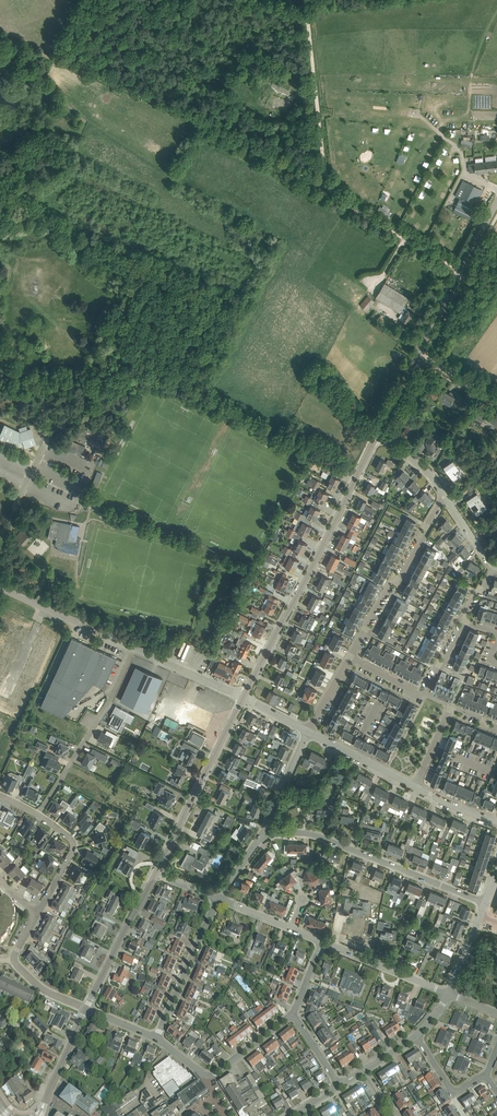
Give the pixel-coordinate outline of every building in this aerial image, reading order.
[(472,146),(473,138),(473,140),(462,139),(461,145),(472,146)] [(401,152),(397,161),(402,164),(407,155),(401,152)] [(475,163),(469,164),(470,172),(476,171),(476,173),(496,170),(496,160),(475,163)] [(457,197),(460,198),(472,204),(478,192),(480,188),(463,180),(460,184),(455,195),(457,197)] [(476,206),(472,204),(460,198),(453,211),(470,219),(476,206)] [(381,206),(378,210),(388,217),(391,213),(389,212),(390,210),(383,205),(382,207),(381,206)] [(376,297),(400,312),(409,298),(385,283),(376,297)] [(375,301),(368,295),(360,304),(367,310),(375,301)] [(399,317),(407,322),(413,312),(405,307),(399,317)] [(387,330),(391,325),(380,315),(376,320),(387,330)] [(445,391),(440,399),(451,405),(454,398),(461,401),(459,405),(463,407),(467,400),(452,392),(451,395),(445,391)] [(494,428),(496,422),(496,419),(490,415),(491,413),(491,412),(491,413),(490,413),(490,412),(489,412),(487,411),(488,411),(487,410),(485,415),(478,411),(471,423),(478,427),(480,424),(484,426),(486,423),(494,428)] [(410,440),(411,439),(414,436),(412,435),(419,426),(409,413),(400,420),(404,425),(405,425),(406,426),(404,429),(400,434),(408,440),(409,439),(410,440)] [(20,431),(5,424),(0,434),(0,440),(12,446),(14,444),(19,447),(24,445),(25,447),(36,444),(30,428),(20,431)] [(431,428),(424,437),(426,439),(433,430),(431,428)] [(428,446),(430,448),(426,454),(433,459),(435,456),(436,456),(438,454),(438,453),(439,451),(436,449),(435,447),(438,442),(437,442),(441,437),(434,432),(431,436),(430,436),(426,440),(427,441),(426,442),(428,446)] [(81,455),(85,446),(73,441),(69,450),(81,455)] [(105,467),(108,459),(101,457),(98,464),(105,467)] [(376,468),(378,469),(382,471),(386,464),(391,466),(394,461),(388,458),(387,462),(381,459),(376,468)] [(462,473),(453,460),(444,466),(454,481),(453,479),(462,473)] [(324,470),(326,472),(325,473),(328,475),(326,478),(329,480),(338,484),(341,479),(330,473),(332,470),(325,467),(324,470)] [(409,476),(403,470),(395,479),(399,482),(397,484),(401,488),(404,485),(407,482),(405,480),(409,476)] [(102,473),(97,471),(92,485),(97,487),(102,473)] [(326,478),(323,483),(335,489),(338,484),(329,480),(326,478)] [(313,482),(313,481),(308,479),(306,484),(314,488),(313,492),(323,497),(326,498),(329,493),(318,488),(319,485),(313,482)] [(383,480),(379,487),(386,490),(389,483),(383,480)] [(404,485),(401,488),(405,491),(409,487),(414,493),(420,487),(413,480),(409,484),(407,482),(404,485)] [(374,487),(375,486),(369,483),(365,490),(371,493),(372,491),(377,493),(379,489),(374,487)] [(425,491),(423,493),(420,497),(417,494),(413,499),(414,499),(416,502),(420,498),(426,504),(431,498),(425,491)] [(477,515),(488,508),(476,491),(472,493),(473,495),(466,500),(470,506),(475,502),(479,508),(477,509),(476,509),(476,510),(474,511),(477,515)] [(313,492),(310,497),(303,493),(302,496),(303,497),(311,501),(313,498),(323,504),(326,498),(323,497),(313,492)] [(365,514),(367,515),(371,507),(365,504),(367,502),(361,498),(357,506),(363,509),(361,512),(365,514)] [(416,502),(414,499),(407,506),(411,510),(417,503),(416,502)] [(320,509),(311,505),(309,510),(315,513),(318,515),(320,509)] [(296,514),(303,517),(304,514),(315,520),(318,515),(315,513),(309,510),(306,509),(303,514),(298,511),(296,514)] [(296,524),(307,530),(309,531),(312,526),(301,520),(303,517),(296,514),(294,513),(292,516),(295,518),(295,517),(299,519),(296,524)] [(353,520),(366,527),(367,524),(359,520),(361,517),(353,513),(350,519),(353,520)] [(407,517),(404,524),(410,527),(413,528),(416,522),(407,517)] [(351,528),(349,532),(357,536),(361,528),(364,530),(366,527),(353,520),(350,519),(347,526),(351,528)] [(444,528),(447,531),(452,526),(446,519),(441,524),(442,525),(438,528),(441,531),(444,528)] [(79,526),(52,520),(48,537),(56,539),(55,545),(58,546),(57,549),(62,550),(62,551),(77,554),(81,538),(77,537),(79,526)] [(290,527),(288,530),(294,533),(295,533),(300,536),(302,534),(307,536),(309,531),(307,530),(296,524),(293,529),(290,527)] [(410,527),(404,524),(401,530),(407,533),(410,535),(413,528),(410,527)] [(24,545),(32,536),(23,528),(15,537),(24,545)] [(294,533),(288,530),(286,534),(286,535),(292,538),(293,537),(296,538),(293,543),(303,548),(305,549),(308,544),(299,539),(300,536),(295,533),(294,533)] [(398,536),(404,539),(406,541),(410,535),(407,533),(401,530),(398,536)] [(342,541),(358,549),(360,546),(349,541),(351,537),(355,539),(357,536),(349,532),(347,535),(343,533),(340,540),(342,541)] [(458,547),(462,544),(460,542),(462,540),(456,534),(453,537),(450,534),(444,540),(444,539),(439,544),(442,548),(447,543),(448,544),(449,545),(451,543),(454,547),(452,549),(454,551),(455,550),(458,547)] [(401,546),(403,547),(404,546),(406,544),(405,543),(406,541),(404,539),(398,536),(394,542),(393,541),(392,541),(401,546)] [(340,540),(336,546),(344,550),(346,547),(357,552),(358,549),(342,541),(340,540)] [(389,547),(398,552),(401,546),(392,541),(391,545),(387,543),(386,546),(389,548),(389,547)] [(285,545),(284,549),(290,552),(292,549),(302,554),(305,549),(303,548),(293,543),(291,548),(285,545)] [(392,557),(395,558),(398,552),(389,547),(389,548),(386,546),(383,552),(386,554),(392,557)] [(433,557),(436,551),(428,546),(427,546),(428,547),(425,552),(433,557)] [(464,546),(462,548),(459,552),(458,553),(455,550),(454,551),(448,557),(452,563),(458,557),(463,563),(467,560),(465,558),(470,552),(464,546)] [(290,552),(284,549),(282,552),(287,554),(285,559),(294,564),(297,565),(299,560),(289,555),(290,552)] [(266,555),(264,559),(270,562),(274,555),(267,552),(266,555)] [(421,558),(424,560),(430,563),(433,564),(434,565),(437,559),(433,557),(425,552),(421,558)] [(339,561),(340,558),(333,554),(329,560),(345,568),(346,565),(343,564),(343,563),(339,561)] [(383,560),(389,563),(392,564),(395,558),(392,557),(386,554),(383,560)] [(357,561),(346,556),(343,561),(354,566),(357,561)] [(418,564),(420,566),(429,571),(433,564),(430,563),(424,560),(421,558),(418,564)] [(282,562),(281,564),(294,571),(297,565),(294,564),(285,559),(283,562),(282,562)] [(326,567),(328,568),(334,571),(336,567),(345,572),(346,569),(345,568),(329,560),(326,567)] [(386,569),(389,570),(392,564),(389,563),(383,560),(380,566),(386,569)] [(480,566),(470,561),(465,570),(469,572),(467,575),(473,578),(475,575),(480,566)] [(415,571),(417,572),(426,577),(429,571),(420,566),(418,564),(415,571)] [(383,575),(386,576),(389,570),(386,569),(380,566),(377,572),(383,575)] [(412,577),(414,578),(420,581),(422,583),(426,576),(426,577),(417,572),(415,571),(412,577)] [(377,572),(373,579),(382,583),(385,577),(386,576),(383,575),(377,572)] [(279,581),(287,585),(289,579),(286,577),(287,575),(283,573),(279,581)] [(351,580),(356,582),(359,575),(355,573),(352,577),(351,580)] [(267,575),(265,580),(272,584),(275,579),(267,575)] [(322,582),(332,587),(334,584),(331,583),(333,580),(323,575),(320,581),(322,582)] [(340,579),(337,577),(335,582),(344,586),(346,582),(340,579)] [(417,587),(420,581),(414,578),(412,577),(408,583),(417,587)] [(363,586),(375,592),(379,585),(370,581),(370,582),(365,579),(362,585),(363,586)] [(496,600),(496,595),(494,594),(495,588),(496,588),(496,580),(495,579),(493,587),(492,587),(491,591),(489,590),(488,593),(487,596),(496,600)] [(279,581),(275,589),(279,591),(280,588),(284,590),(287,585),(279,581)] [(322,582),(320,581),(317,587),(323,590),(324,589),(327,591),(328,589),(331,590),(332,587),(322,582)] [(405,589),(414,593),(417,587),(408,583),(405,589)] [(456,590),(465,594),(466,592),(467,592),(468,589),(468,588),(459,584),(456,590)] [(372,598),(375,592),(363,586),(359,592),(361,592),(364,594),(370,597),(372,598)] [(402,595),(410,600),(414,593),(405,589),(402,595)] [(453,596),(461,601),(465,594),(456,590),(453,596)] [(369,604),(372,598),(370,597),(364,594),(361,592),(358,599),(360,600),(369,604)] [(267,604),(273,607),(275,608),(278,603),(277,602),(278,599),(272,596),(268,594),(266,598),(270,600),(267,604)] [(319,599),(320,598),(313,594),(310,600),(312,602),(322,607),(324,604),(321,603),(322,600),(319,599)] [(323,600),(333,605),(335,602),(331,600),(332,599),(325,596),(323,600)] [(450,602),(458,607),(461,601),(453,596),(450,602)] [(397,598),(394,604),(403,609),(406,602),(397,598)] [(310,600),(307,606),(317,611),(318,608),(323,610),(324,607),(322,607),(312,602),(310,600)] [(364,610),(366,611),(369,604),(360,600),(357,606),(364,610)] [(455,613),(458,607),(450,602),(446,608),(455,613)] [(272,613),(275,608),(273,607),(267,604),(265,609),(262,608),(261,611),(267,614),(269,612),(272,613)] [(353,604),(350,610),(361,616),(364,610),(357,606),(353,604)] [(394,604),(391,610),(399,615),(403,609),(394,604)] [(481,618),(484,618),(485,616),(487,609),(488,605),(486,604),(485,604),(484,606),(481,605),(477,616),(478,617),(481,618)] [(252,606),(251,608),(250,610),(258,614),(260,610),(252,606)] [(443,614),(452,619),(455,613),(446,608),(443,614)] [(350,610),(347,609),(353,612),(349,618),(358,622),(361,616),(350,610)] [(485,616),(484,618),(487,619),(486,620),(490,621),(490,620),(491,620),(491,618),(494,611),(487,609),(485,616)] [(399,615),(391,610),(388,616),(396,621),(399,615)] [(251,625),(263,632),(266,626),(262,624),(263,622),(260,620),(259,621),(253,618),(252,619),(241,614),(236,611),(236,612),(233,617),(238,619),(250,625),(251,625)] [(440,620),(446,624),(448,625),(452,619),(443,614),(440,620)] [(302,615),(299,623),(309,628),(311,624),(316,626),(318,621),(315,619),(316,618),(310,615),(308,618),(302,615)] [(393,627),(396,621),(388,616),(384,622),(393,627)] [(355,628),(358,622),(349,618),(346,624),(355,628)] [(424,623),(425,621),(420,618),(419,620),(417,624),(422,627),(424,623)] [(446,624),(440,620),(437,626),(445,631),(446,629),(447,629),(449,626),(448,626),(448,625),(446,624)] [(381,628),(383,630),(390,633),(393,627),(384,622),(381,628)] [(346,624),(343,630),(352,635),(355,628),(346,624)] [(250,628),(254,630),(252,636),(256,637),(257,635),(260,637),(263,632),(251,625),(250,628)] [(433,633),(442,637),(445,631),(437,626),(433,633)] [(378,634),(380,636),(386,639),(390,633),(383,630),(381,628),(378,634)] [(467,635),(476,639),(479,633),(470,629),(467,635)] [(241,633),(234,630),(232,634),(241,638),(243,634),(241,633)] [(306,639),(309,632),(303,630),(301,633),(295,630),(291,637),(301,642),(303,638),(306,639)] [(430,639),(439,643),(440,641),(442,638),(441,638),(442,637),(433,633),(430,639)] [(335,634),(332,639),(341,644),(344,638),(335,634)] [(473,645),(476,639),(467,635),(465,641),(473,645)] [(92,646),(91,646),(71,637),(39,705),(63,716),(93,682),(103,687),(116,658),(96,649),(96,648),(96,649),(91,647),(92,646)] [(332,639),(329,645),(338,650),(341,644),(332,639)] [(439,643),(430,639),(427,645),(435,649),(439,643)] [(247,649),(249,650),(253,643),(245,640),(242,646),(247,649)] [(462,648),(470,652),(473,645),(465,641),(462,648)] [(285,650),(290,652),(294,654),(298,647),(295,646),(295,645),(289,642),(285,650)] [(246,657),(249,650),(247,649),(242,646),(238,645),(238,644),(236,648),(234,647),(233,649),(229,647),(228,648),(223,646),(222,649),(228,652),(230,653),(236,656),(237,653),(238,654),(238,653),(246,657)] [(371,659),(377,646),(374,644),(371,649),(368,648),(367,650),(366,650),(365,653),(366,653),(364,655),(371,659)] [(385,649),(392,653),(394,648),(387,644),(385,649)] [(423,651),(432,655),(435,649),(427,645),(423,651)] [(381,655),(379,654),(382,648),(377,646),(371,659),(377,662),(381,655)] [(459,654),(461,655),(468,658),(470,652),(462,648),(459,654)] [(326,651),(323,657),(332,661),(335,656),(326,651)] [(384,666),(391,653),(387,651),(384,656),(381,655),(377,662),(384,666)] [(420,657),(429,662),(432,655),(423,651),(420,657)] [(394,662),(392,660),(395,655),(391,653),(384,666),(390,669),(394,662)] [(456,660),(458,661),(465,664),(468,658),(461,655),(459,654),(456,660)] [(408,656),(405,661),(399,674),(405,677),(409,670),(407,668),(410,663),(407,662),(410,656),(408,656)] [(278,664),(283,667),(284,666),(289,668),(291,664),(286,662),(287,659),(281,657),(278,664)] [(323,657),(320,662),(329,667),(332,661),(323,657)] [(399,674),(405,661),(402,659),(399,664),(396,663),(392,670),(399,674)] [(220,660),(213,673),(233,683),(236,677),(239,670),(232,667),(228,665),(221,661),(220,660)] [(239,670),(242,664),(235,660),(232,667),(239,670)] [(465,664),(458,661),(456,660),(453,666),(462,670),(465,664)] [(409,670),(405,677),(412,681),(421,663),(420,662),(417,667),(415,666),(412,671),(409,670)] [(423,663),(421,663),(412,681),(418,684),(420,682),(422,679),(421,679),(422,677),(420,675),(423,670),(420,669),(423,663)] [(478,674),(484,676),(488,667),(481,665),(478,674)] [(136,666),(121,700),(147,712),(162,678),(136,666)] [(491,679),(493,672),(494,670),(488,667),(484,676),(491,679)] [(317,668),(314,674),(323,679),(326,673),(317,668)] [(297,679),(299,673),(294,671),(293,672),(288,670),(286,674),(293,678),(296,679),(297,679)] [(455,677),(453,682),(450,689),(441,685),(447,673),(442,671),(433,691),(451,699),(458,684),(460,679),(455,677)] [(275,681),(281,684),(281,683),(286,685),(288,681),(283,679),(284,677),(279,674),(275,681)] [(314,674),(311,680),(320,685),(323,679),(314,674)] [(361,685),(365,687),(368,681),(356,674),(350,686),(354,688),(357,683),(361,685)] [(474,676),(471,675),(469,674),(466,683),(472,685),(476,677),(474,676)] [(378,694),(381,688),(368,681),(365,687),(378,694)] [(305,691),(314,696),(317,690),(308,686),(305,691)] [(350,686),(347,691),(356,696),(358,697),(361,692),(358,691),(358,690),(357,690),(354,688),(350,686)] [(459,701),(458,703),(465,706),(472,687),(471,687),(469,692),(466,691),(464,697),(461,696),(460,698),(459,698),(458,701),(459,701)] [(472,687),(465,706),(472,709),(475,701),(472,700),(474,694),(472,693),(473,687),(472,687)] [(386,698),(389,692),(384,689),(381,688),(378,694),(380,695),(386,698)] [(277,694),(270,690),(266,699),(277,704),(281,697),(277,694)] [(302,697),(312,702),(315,696),(305,691),(302,697)] [(344,697),(353,701),(356,696),(347,691),(344,697)] [(475,701),(472,709),(479,711),(486,692),(485,691),(483,697),(480,696),(478,702),(475,701)] [(399,705),(402,699),(389,692),(386,698),(384,701),(383,703),(383,704),(387,706),(390,700),(399,705)] [(486,692),(479,711),(486,713),(489,706),(486,705),(488,699),(485,698),(487,692),(486,692)] [(350,707),(353,701),(344,697),(341,702),(350,707)] [(178,716),(190,721),(190,723),(205,730),(212,713),(184,701),(178,716)] [(347,713),(350,707),(341,702),(338,708),(344,711),(347,713)] [(488,714),(495,717),(496,711),(496,703),(496,702),(494,708),(491,707),(488,714)] [(404,713),(410,716),(416,706),(409,703),(404,713)] [(114,713),(108,723),(111,725),(110,727),(119,731),(118,730),(124,719),(127,721),(131,714),(121,708),(118,715),(114,713)] [(339,721),(344,724),(345,724),(345,725),(346,724),(347,721),(348,720),(341,717),(344,711),(338,708),(333,718),(339,721)] [(399,722),(405,726),(410,716),(404,713),(398,709),(396,713),(395,714),(401,717),(399,722)] [(254,721),(261,724),(263,720),(257,717),(257,716),(251,713),(247,721),(253,724),(254,721)] [(164,723),(176,729),(179,723),(167,717),(164,723)] [(334,731),(339,721),(333,718),(327,728),(334,731)] [(454,727),(464,731),(467,725),(456,720),(454,727)] [(405,726),(399,722),(396,721),(393,727),(402,731),(405,726)] [(153,733),(157,735),(161,728),(157,725),(153,733)] [(477,729),(467,725),(464,731),(461,738),(465,740),(466,740),(469,734),(474,736),(477,729)] [(352,733),(349,731),(345,729),(344,729),(341,735),(353,742),(357,735),(360,730),(355,727),(352,733)] [(390,732),(399,737),(402,731),(393,727),(390,732)] [(251,740),(250,740),(254,733),(244,728),(240,735),(239,739),(249,744),(251,740)] [(483,731),(477,729),(474,736),(473,739),(479,741),(483,731)] [(114,742),(118,735),(107,730),(108,731),(107,733),(106,733),(102,731),(97,739),(109,745),(111,740),(114,742)] [(287,735),(284,740),(292,744),(296,735),(288,732),(284,730),(282,733),(287,735)] [(204,737),(202,736),(194,731),(190,738),(191,738),(201,743),(201,744),(205,737),(204,736),(204,737)] [(257,735),(266,739),(268,735),(267,734),(259,731),(257,735)] [(485,743),(489,734),(483,731),(479,741),(485,743)] [(387,738),(396,743),(399,737),(390,732),(387,738)] [(490,746),(494,736),(489,734),(485,743),(483,746),(489,749),(490,746)] [(357,735),(353,742),(361,746),(365,740),(357,735)] [(457,738),(450,735),(445,748),(451,751),(454,752),(456,753),(457,754),(459,749),(453,746),(457,738)] [(55,752),(65,756),(66,755),(67,755),(68,752),(68,751),(68,750),(67,749),(68,745),(65,744),(66,741),(56,737),(54,742),(57,743),(56,746),(58,747),(55,752)] [(386,745),(389,746),(393,749),(396,743),(387,738),(384,744),(386,745)] [(281,749),(278,754),(286,757),(289,749),(281,745),(283,742),(276,739),(273,745),(281,749)] [(361,746),(375,753),(378,747),(365,740),(361,746)] [(46,751),(48,746),(38,741),(36,746),(46,751)] [(232,750),(238,752),(239,750),(244,753),(246,749),(241,746),(242,745),(237,742),(232,750)] [(386,751),(378,747),(375,753),(387,760),(393,749),(389,746),(386,751)] [(93,763),(96,758),(97,757),(105,761),(108,756),(93,748),(91,753),(88,752),(82,763),(85,765),(84,765),(87,767),(88,766),(90,767),(92,763),(93,763)] [(450,755),(451,751),(445,748),(443,754),(442,756),(448,759),(449,757),(450,755)] [(197,753),(189,749),(183,760),(191,764),(192,763),(193,761),(193,760),(194,759),(195,757),(197,753)] [(312,751),(308,758),(306,757),(302,765),(305,767),(306,766),(308,767),(308,765),(313,767),(318,757),(319,754),(312,751)] [(60,762),(57,761),(51,758),(53,755),(46,752),(44,756),(49,758),(44,767),(48,769),(49,768),(56,771),(58,766),(58,767),(59,767),(61,763),(60,763),(59,763),(60,762)] [(272,768),(272,767),(280,771),(283,763),(275,759),(276,756),(270,753),(267,759),(271,761),(268,767),(272,768)] [(225,764),(232,767),(234,764),(236,765),(240,758),(233,754),(231,757),(229,756),(225,764)] [(320,771),(321,767),(327,770),(330,763),(326,762),(326,763),(324,762),(326,758),(319,754),(318,757),(313,767),(320,771)] [(249,755),(249,757),(247,760),(253,764),(256,759),(249,755)] [(442,756),(436,770),(442,773),(448,759),(442,756)] [(112,758),(110,763),(117,766),(120,761),(112,758)] [(29,764),(25,772),(29,775),(33,766),(29,764)] [(178,766),(174,773),(177,775),(175,779),(182,783),(186,775),(184,773),(186,770),(178,766)] [(218,777),(224,780),(226,776),(233,780),(235,777),(237,778),(238,776),(238,775),(229,771),(228,773),(222,770),(218,777)] [(246,779),(247,777),(248,774),(241,770),(238,775),(238,776),(246,779)] [(247,777),(262,783),(263,780),(272,784),(275,776),(268,773),(260,770),(257,777),(256,777),(254,776),(253,779),(247,777)] [(442,788),(444,784),(439,781),(442,773),(436,770),(430,783),(442,788)] [(359,788),(360,788),(366,776),(359,772),(356,779),(353,777),(349,786),(352,788),(353,785),(356,786),(357,785),(360,786),(359,788)] [(16,779),(7,775),(3,783),(3,782),(1,785),(4,787),(5,786),(9,788),(9,787),(13,788),(13,787),(17,788),(23,775),(19,773),(16,779)] [(372,787),(369,786),(373,779),(366,776),(360,788),(365,791),(361,798),(362,799),(361,800),(364,802),(365,800),(369,793),(372,787)] [(244,783),(260,790),(258,796),(265,799),(269,790),(260,786),(262,783),(247,777),(246,779),(244,783)] [(444,784),(442,788),(448,790),(452,781),(446,779),(446,780),(444,784)] [(452,781),(448,790),(454,793),(458,784),(452,781)] [(172,802),(173,800),(173,801),(174,798),(175,795),(166,790),(165,791),(162,790),(165,785),(158,782),(153,791),(161,795),(163,795),(160,801),(169,806),(170,806),(171,806),(172,805),(173,805),(173,804),(173,803),(172,803),(172,802)] [(62,789),(69,794),(72,789),(65,784),(62,789)] [(223,803),(226,804),(228,800),(225,799),(231,788),(221,784),(220,787),(223,789),(217,800),(223,803)] [(454,793),(460,795),(464,786),(458,784),(454,793)] [(377,786),(373,793),(376,795),(373,801),(376,802),(382,792),(383,789),(377,786)] [(460,795),(466,798),(469,789),(464,786),(460,795)] [(28,787),(24,795),(35,801),(36,798),(38,799),(41,794),(39,793),(39,792),(28,787)] [(389,792),(383,789),(382,792),(376,802),(379,804),(379,803),(383,805),(385,801),(388,803),(390,799),(387,797),(389,792)] [(472,800),(474,794),(475,791),(469,789),(466,798),(472,800)] [(474,794),(472,800),(482,804),(485,798),(487,792),(484,790),(483,789),(480,796),(474,794)] [(397,810),(401,801),(402,799),(396,795),(395,795),(393,800),(390,799),(388,803),(391,804),(390,807),(394,808),(397,810)] [(70,804),(69,804),(69,805),(73,807),(78,800),(76,799),(74,798),(70,804)] [(495,802),(485,798),(482,804),(492,809),(495,802)] [(58,815),(59,813),(61,810),(64,812),(69,805),(69,804),(62,799),(59,804),(55,801),(49,810),(58,815)] [(286,808),(285,805),(282,806),(285,814),(287,814),(288,815),(288,814),(295,812),(299,811),(298,807),(301,806),(299,799),(288,803),(289,807),(286,808)] [(328,815),(332,815),(333,800),(320,799),(320,804),(323,804),(323,806),(318,806),(317,814),(328,815)] [(401,801),(397,810),(400,811),(399,813),(402,815),(401,817),(405,818),(407,812),(404,811),(408,801),(402,799),(401,801)] [(95,809),(99,804),(95,800),(90,805),(95,809)] [(262,806),(260,805),(254,803),(250,812),(258,815),(262,806)] [(306,803),(303,810),(310,813),(313,806),(306,803)] [(391,804),(388,803),(385,809),(384,811),(383,813),(385,814),(386,814),(388,811),(390,807),(391,804)] [(416,819),(421,807),(415,804),(414,804),(411,812),(414,814),(413,817),(416,819)] [(343,814),(342,814),(341,820),(353,822),(354,816),(348,815),(349,808),(344,807),(343,814)] [(427,810),(421,807),(416,819),(419,820),(420,816),(424,818),(427,810)] [(70,808),(63,819),(64,820),(64,821),(65,822),(66,822),(67,822),(71,825),(72,822),(75,824),(77,822),(74,820),(76,817),(73,814),(75,811),(70,808)] [(0,817),(0,824),(3,826),(5,823),(13,827),(16,822),(15,822),(18,817),(14,815),(15,813),(9,810),(4,817),(1,815),(0,817)] [(165,815),(160,813),(155,810),(149,822),(157,826),(161,820),(162,821),(165,815)] [(219,825),(214,823),(218,815),(214,814),(215,813),(208,810),(202,823),(208,826),(209,824),(217,828),(219,825)] [(86,833),(87,831),(88,829),(89,830),(92,826),(91,826),(92,824),(88,821),(89,820),(88,820),(90,817),(86,813),(79,822),(82,824),(81,824),(82,825),(81,828),(83,830),(86,833)] [(368,824),(370,815),(364,813),(361,825),(361,827),(367,828),(367,827),(367,826),(368,824)] [(432,826),(435,828),(440,816),(433,813),(434,813),(433,813),(430,821),(434,823),(432,826)] [(230,828),(235,818),(228,815),(223,824),(230,828)] [(435,828),(437,829),(441,830),(438,835),(441,837),(445,830),(442,828),(446,819),(440,816),(435,828)] [(252,830),(248,828),(249,824),(249,825),(250,820),(240,817),(238,822),(242,823),(244,825),(241,830),(237,827),(231,835),(237,839),(239,836),(246,840),(252,830)] [(133,818),(129,825),(137,829),(141,823),(133,818)] [(454,819),(454,818),(449,830),(456,833),(460,824),(461,822),(454,819)] [(33,823),(26,819),(19,830),(24,833),(23,834),(29,838),(33,831),(30,829),(33,823)] [(107,839),(106,837),(108,836),(106,832),(104,832),(103,832),(102,829),(105,825),(100,821),(95,828),(97,834),(94,835),(95,836),(94,837),(95,840),(96,840),(97,843),(98,842),(99,845),(106,843),(105,840),(107,839)] [(373,834),(372,837),(379,839),(382,830),(385,831),(387,822),(384,821),(382,828),(375,826),(373,834)] [(461,822),(460,824),(456,833),(458,834),(463,837),(464,834),(462,834),(463,832),(467,825),(467,824),(467,825),(461,822)] [(197,833),(203,836),(200,841),(208,846),(211,840),(210,840),(214,832),(215,832),(217,828),(209,824),(208,826),(202,823),(197,833)] [(372,837),(373,834),(375,826),(368,824),(367,826),(367,827),(367,828),(365,835),(372,837)] [(389,834),(388,833),(386,839),(390,840),(395,829),(392,827),(389,834)] [(41,828),(39,830),(35,837),(38,840),(39,841),(37,844),(42,847),(47,840),(45,839),(44,838),(48,833),(41,828)] [(142,831),(136,842),(143,847),(150,835),(142,831)] [(486,833),(484,839),(493,842),(496,836),(486,833)] [(402,842),(400,847),(397,846),(395,851),(394,854),(401,856),(404,847),(407,849),(406,851),(407,851),(409,844),(412,838),(408,837),(405,844),(402,842)] [(44,849),(48,851),(49,849),(54,852),(55,849),(61,853),(65,846),(54,839),(51,844),(48,842),(44,849)] [(484,839),(482,846),(489,848),(491,849),(493,842),(484,839)] [(190,846),(195,848),(198,850),(200,845),(193,840),(190,846)] [(430,855),(429,857),(432,859),(434,853),(436,849),(438,844),(434,842),(431,849),(432,850),(431,852),(430,855)] [(284,853),(288,853),(288,854),(297,855),(297,851),(297,844),(288,843),(288,846),(284,846),(284,853)] [(386,851),(394,854),(395,851),(397,846),(389,843),(386,851)] [(301,854),(310,854),(310,847),(306,847),(307,844),(297,844),(297,851),(301,852),(301,854)] [(412,861),(419,864),(420,861),(422,856),(421,856),(417,854),(419,848),(409,844),(407,851),(414,854),(412,861)] [(241,850),(230,845),(229,848),(239,853),(241,850)] [(109,849),(104,846),(101,851),(110,855),(113,849),(110,847),(109,849)] [(189,869),(193,861),(195,862),(193,866),(198,869),(198,870),(198,872),(199,873),(199,874),(200,875),(201,875),(202,875),(203,875),(204,875),(205,875),(206,874),(206,873),(207,872),(207,871),(207,870),(206,869),(206,868),(205,868),(204,867),(213,851),(208,848),(207,850),(200,846),(198,850),(203,853),(200,859),(189,854),(188,854),(182,865),(183,865),(189,869)] [(491,849),(489,848),(482,846),(480,852),(489,856),(491,849)] [(334,859),(338,861),(341,855),(331,851),(330,852),(325,849),(323,856),(328,858),(334,860),(334,859)] [(83,857),(94,862),(98,856),(101,858),(103,854),(96,851),(94,854),(87,850),(87,851),(86,850),(85,853),(85,854),(83,857)] [(124,850),(121,855),(124,856),(122,860),(124,862),(123,864),(124,864),(122,869),(125,870),(124,872),(128,875),(129,873),(133,865),(125,860),(127,857),(127,858),(130,854),(124,850)] [(274,858),(276,855),(271,851),(268,853),(266,851),(260,858),(266,863),(272,856),(274,858)] [(420,861),(419,864),(425,866),(428,859),(429,857),(430,855),(423,852),(421,856),(422,856),(420,861)] [(478,859),(487,862),(489,856),(480,852),(478,859)] [(2,866),(8,861),(9,860),(11,863),(13,861),(15,859),(13,856),(11,858),(6,854),(0,860),(0,863),(2,866)] [(54,866),(52,865),(50,864),(51,863),(52,863),(54,858),(48,855),(45,861),(44,860),(40,868),(50,873),(51,872),(52,872),(53,868),(54,866)] [(435,862),(432,869),(439,872),(440,869),(442,864),(443,860),(436,857),(435,860),(435,862)] [(450,873),(456,858),(453,857),(448,867),(447,871),(450,873)] [(254,865),(256,867),(254,870),(259,874),(262,872),(260,870),(266,863),(260,858),(254,865)] [(476,866),(482,868),(485,869),(487,862),(478,859),(476,866)] [(363,875),(362,875),(364,871),(360,870),(362,864),(354,860),(351,867),(356,869),(355,873),(357,873),(355,880),(360,882),(363,875)] [(442,864),(440,869),(439,872),(446,874),(447,871),(448,867),(445,866),(447,862),(443,860),(442,864)] [(9,872),(12,876),(14,874),(20,868),(13,861),(11,863),(14,865),(13,866),(9,872)] [(21,867),(26,872),(29,870),(24,864),(21,867)] [(74,878),(77,880),(79,881),(85,871),(75,866),(73,870),(73,869),(72,871),(72,872),(70,875),(74,878)] [(473,872),(480,874),(483,875),(485,869),(482,868),(476,866),(475,866),(473,872)] [(12,876),(16,879),(22,875),(23,874),(26,878),(28,875),(20,868),(14,874),(12,876)] [(376,877),(381,879),(384,872),(376,869),(373,876),(372,879),(375,880),(376,877)] [(313,873),(307,870),(304,876),(303,879),(309,882),(311,879),(313,873)] [(297,880),(295,877),(291,872),(285,876),(290,882),(291,884),(292,884),(297,880)] [(471,879),(478,881),(480,882),(483,875),(480,874),(473,872),(471,879)] [(311,879),(309,882),(310,882),(316,885),(317,881),(323,883),(326,881),(329,879),(320,875),(313,873),(311,879)] [(27,887),(31,890),(33,888),(37,880),(28,875),(26,878),(30,880),(29,881),(27,887)] [(285,876),(280,881),(286,889),(291,884),(290,882),(285,876)] [(399,886),(402,879),(394,876),(391,883),(390,883),(389,887),(394,889),(397,890),(399,886)] [(248,891),(249,888),(250,885),(252,886),(253,881),(247,879),(246,882),(242,881),(240,888),(248,891)] [(480,882),(478,881),(471,879),(469,885),(478,888),(480,882)] [(44,888),(46,885),(37,880),(33,888),(31,890),(36,893),(40,887),(41,886),(44,888)] [(408,897),(411,898),(415,887),(416,885),(409,882),(407,888),(411,890),(408,897)] [(62,890),(62,891),(76,898),(78,894),(74,892),(75,890),(66,884),(65,886),(64,885),(62,888),(63,889),(62,890)] [(416,885),(415,887),(411,898),(409,903),(410,904),(412,899),(413,899),(416,892),(420,894),(423,888),(416,885)] [(330,889),(330,888),(323,889),(320,889),(321,896),(320,896),(323,896),(331,895),(330,894),(334,893),(334,889),(330,889)] [(167,902),(162,899),(164,895),(168,898),(171,892),(168,890),(167,893),(166,892),(160,889),(156,896),(161,899),(159,903),(165,906),(167,902)] [(260,893),(255,891),(252,898),(253,898),(253,899),(257,901),(257,900),(261,902),(262,900),(265,901),(265,900),(267,896),(268,894),(269,893),(262,890),(260,893)] [(59,896),(69,902),(70,900),(74,902),(76,898),(62,891),(60,895),(60,894),(59,896)] [(431,891),(427,899),(428,899),(426,903),(429,904),(430,902),(435,904),(434,906),(437,900),(439,894),(431,891)] [(108,905),(117,909),(121,902),(115,899),(113,898),(114,895),(109,892),(106,898),(111,900),(108,905)] [(271,909),(275,911),(276,907),(278,903),(280,899),(275,897),(272,895),(268,894),(267,896),(265,900),(265,901),(264,902),(268,904),(267,906),(271,908),(271,909)] [(439,908),(442,909),(447,897),(446,897),(439,894),(437,900),(434,906),(439,907),(439,908)] [(322,903),(325,903),(326,908),(330,910),(330,907),(332,907),(331,895),(323,896),(320,896),(320,897),(321,897),(322,903)] [(56,902),(69,910),(71,906),(68,904),(69,902),(59,896),(58,898),(56,902)] [(186,899),(183,908),(196,913),(199,905),(202,906),(204,902),(201,900),(191,897),(190,901),(186,899)] [(358,900),(346,897),(344,910),(363,914),(362,916),(363,917),(360,934),(358,933),(358,934),(370,936),(371,928),(373,928),(376,915),(375,915),(376,908),(377,909),(378,904),(364,901),(363,905),(357,904),(358,900)] [(10,932),(14,923),(13,909),(9,903),(7,901),(4,898),(0,900),(0,943),(6,937),(10,932)] [(448,906),(455,909),(461,911),(459,914),(467,917),(470,909),(463,906),(462,906),(461,905),(462,903),(451,899),(448,906)] [(69,910),(56,902),(55,904),(54,903),(52,906),(53,907),(52,909),(62,914),(63,912),(67,914),(69,910)] [(174,911),(180,913),(183,905),(177,903),(174,911)] [(279,911),(284,913),(285,911),(288,912),(291,905),(288,904),(287,906),(278,903),(276,907),(275,911),(279,912),(279,911)] [(148,912),(155,915),(159,907),(152,904),(148,912)] [(113,917),(117,909),(108,905),(106,910),(101,908),(98,914),(104,916),(105,913),(107,914),(113,917)] [(310,925),(314,927),(317,919),(309,915),(310,913),(306,912),(304,918),(307,920),(306,922),(310,924),(310,925)] [(440,912),(435,925),(439,927),(444,914),(440,912)] [(45,922),(58,929),(60,925),(57,923),(58,921),(48,915),(47,917),(45,920),(45,922)] [(330,921),(326,920),(325,922),(317,919),(314,927),(318,929),(318,928),(323,930),(324,927),(327,928),(330,921)] [(465,923),(454,919),(453,923),(450,922),(449,925),(451,926),(453,926),(462,930),(465,923)] [(159,925),(165,929),(167,924),(160,920),(158,925),(159,925)] [(95,921),(92,928),(96,930),(93,936),(101,940),(108,928),(95,921)] [(42,926),(41,928),(51,933),(52,931),(56,933),(58,929),(45,922),(43,926),(42,926)] [(139,930),(146,933),(147,929),(151,931),(153,927),(149,925),(143,922),(139,930)] [(222,933),(227,936),(228,933),(239,937),(243,929),(242,928),(240,927),(239,927),(231,924),(229,929),(225,927),(222,933)] [(187,938),(191,929),(182,925),(179,931),(176,929),(175,932),(172,931),(171,935),(180,939),(182,935),(187,938)] [(449,933),(453,934),(459,936),(462,930),(453,926),(451,926),(449,925),(448,927),(451,929),(449,933)] [(40,930),(38,934),(52,941),(54,937),(50,935),(51,933),(41,928),(40,930)] [(386,932),(381,932),(380,936),(386,937),(385,939),(394,940),(397,930),(393,929),(393,931),(386,930),(386,932)] [(52,941),(38,934),(38,933),(37,935),(36,935),(35,938),(35,940),(44,945),(46,943),(49,945),(52,941)] [(430,941),(428,940),(425,949),(428,950),(431,942),(432,942),(436,934),(434,933),(430,941)] [(168,940),(172,942),(176,943),(174,947),(182,950),(184,944),(177,941),(178,938),(180,939),(171,935),(168,940)] [(263,937),(259,935),(256,942),(261,944),(259,949),(262,950),(264,945),(265,946),(268,939),(267,938),(267,937),(263,936),(263,937)] [(415,940),(408,937),(404,945),(411,948),(415,940)] [(141,942),(137,940),(135,945),(132,943),(129,949),(136,953),(135,954),(140,957),(141,954),(142,953),(142,952),(141,952),(141,951),(140,950),(138,949),(139,947),(142,948),(145,944),(141,942)] [(415,940),(411,948),(418,951),(421,943),(415,940)] [(86,949),(81,958),(90,963),(95,953),(93,952),(95,948),(86,943),(84,948),(86,949)] [(284,954),(287,947),(279,944),(278,946),(273,944),(268,956),(272,958),(274,953),(275,949),(280,951),(277,957),(282,958),(284,954)] [(30,963),(38,955),(35,952),(36,949),(31,946),(28,951),(30,953),(25,958),(26,960),(28,963),(29,962),(30,963)] [(171,953),(179,957),(182,950),(174,947),(173,951),(169,949),(168,951),(171,953)] [(61,953),(63,954),(76,961),(78,957),(63,949),(61,953)] [(207,957),(211,959),(213,955),(216,957),(218,954),(214,953),(214,952),(207,949),(204,956),(207,957)] [(434,958),(441,961),(445,953),(438,950),(434,958)] [(301,964),(303,963),(306,955),(299,952),(296,958),(294,957),(292,961),(301,964)] [(38,955),(30,963),(35,968),(46,956),(42,953),(39,957),(38,955)] [(448,964),(451,956),(445,953),(441,961),(448,964)] [(131,969),(134,971),(137,965),(134,964),(136,960),(126,955),(123,962),(132,966),(131,969)] [(46,956),(35,968),(36,969),(36,970),(38,972),(39,971),(40,973),(48,965),(46,963),(49,960),(46,956)] [(166,964),(174,967),(177,962),(169,958),(165,956),(164,959),(168,960),(166,964)] [(201,962),(201,963),(208,966),(212,967),(213,965),(214,965),(216,961),(211,959),(207,957),(204,956),(201,962)] [(322,974),(326,976),(326,975),(329,976),(333,966),(325,963),(323,969),(324,969),(322,974)] [(164,970),(172,973),(174,967),(166,964),(165,967),(160,965),(159,968),(164,970)] [(84,975),(82,973),(78,972),(80,968),(74,965),(71,972),(75,974),(71,981),(79,984),(84,975)] [(196,974),(203,977),(205,973),(209,975),(210,972),(206,971),(206,970),(199,967),(199,968),(196,974)] [(290,972),(288,976),(296,979),(299,973),(291,969),(291,970),(287,968),(286,970),(290,972)] [(113,981),(122,985),(125,979),(128,981),(131,974),(122,969),(118,976),(116,975),(113,981)] [(347,979),(343,988),(355,993),(355,994),(360,996),(364,985),(360,983),(362,979),(355,976),(356,975),(346,971),(343,977),(347,979)] [(167,984),(169,985),(172,979),(164,976),(163,976),(160,974),(159,977),(162,978),(161,982),(167,984)] [(201,981),(203,977),(196,974),(193,980),(193,981),(200,984),(200,983),(204,985),(205,982),(201,981)] [(8,981),(4,979),(5,978),(2,976),(1,978),(0,979),(0,991),(3,992),(8,981)] [(286,982),(294,985),(296,979),(288,976),(287,979),(283,978),(282,980),(286,982)] [(12,996),(14,990),(17,984),(16,983),(15,984),(8,981),(3,992),(12,996)] [(155,986),(159,988),(166,991),(169,985),(167,984),(161,982),(160,985),(156,983),(155,986)] [(21,1000),(25,992),(26,990),(18,986),(19,985),(17,984),(14,990),(12,996),(21,1000)] [(191,985),(191,986),(188,992),(191,993),(195,995),(197,991),(200,993),(202,990),(198,988),(191,985)] [(280,985),(277,992),(289,997),(292,990),(280,985)] [(382,995),(379,1001),(385,1003),(383,1008),(388,1009),(392,999),(388,998),(391,990),(385,987),(384,989),(380,987),(378,994),(382,995)] [(312,1000),(321,1004),(326,991),(320,988),(317,995),(312,993),(309,999),(312,1000)] [(104,998),(107,999),(112,1002),(114,997),(119,1002),(117,1003),(120,1006),(124,1002),(122,999),(121,999),(116,994),(116,993),(109,989),(104,998)] [(25,992),(21,1000),(29,1004),(31,1000),(32,1001),(32,1002),(34,997),(32,997),(34,993),(26,990),(25,992)] [(159,1001),(162,1002),(164,996),(156,992),(156,993),(152,991),(151,993),(150,997),(159,1001)] [(185,999),(192,1002),(197,1004),(198,1001),(194,999),(195,995),(191,993),(188,992),(186,999),(185,999)] [(277,992),(276,995),(275,998),(279,999),(279,1000),(286,1003),(289,997),(277,992)] [(406,1004),(409,997),(401,994),(398,1001),(397,1005),(400,1007),(399,1009),(399,1010),(398,1013),(403,1015),(403,1016),(406,1017),(411,1007),(406,1004)] [(151,998),(150,1001),(149,1000),(148,1002),(151,1004),(159,1008),(162,1002),(159,1001),(150,997),(151,998)] [(318,1009),(319,1009),(321,1004),(312,1000),(309,999),(307,1005),(309,1005),(306,1013),(318,1011),(318,1009)] [(426,1004),(418,1001),(415,1008),(411,1007),(406,1017),(407,1017),(410,1018),(409,1021),(414,1025),(425,1012),(424,1011),(426,1004)] [(194,1011),(193,1011),(194,1008),(190,1007),(190,1006),(183,1003),(183,1004),(180,1010),(183,1011),(187,1013),(192,1015),(194,1011)] [(269,1005),(266,1007),(271,1014),(273,1016),(279,1012),(274,1006),(271,1003),(269,1005)] [(268,1010),(263,1014),(266,1018),(268,1020),(273,1016),(271,1014),(266,1007),(268,1010)] [(65,1020),(66,1019),(68,1020),(71,1015),(60,1010),(59,1012),(52,1008),(50,1013),(58,1017),(53,1026),(53,1027),(61,1031),(61,1030),(66,1021),(66,1020),(65,1020)] [(146,1015),(154,1019),(157,1013),(149,1009),(145,1008),(144,1010),(148,1012),(146,1015)] [(256,1016),(261,1022),(263,1024),(268,1020),(266,1018),(263,1014),(263,1015),(261,1011),(258,1008),(256,1010),(258,1013),(259,1014),(256,1016)] [(193,1028),(196,1028),(198,1025),(188,1020),(189,1019),(186,1017),(187,1013),(183,1011),(180,1010),(178,1017),(177,1017),(184,1020),(183,1023),(191,1026),(193,1028)] [(252,1010),(247,1013),(251,1018),(255,1015),(252,1010)] [(318,1011),(306,1013),(309,1018),(308,1019),(311,1025),(313,1023),(322,1018),(319,1013),(318,1011)] [(453,1019),(464,1024),(467,1017),(456,1012),(453,1019)] [(142,1017),(141,1017),(140,1019),(144,1021),(152,1024),(154,1019),(146,1015),(143,1014),(142,1017)] [(398,1014),(393,1017),(397,1023),(406,1017),(403,1016),(398,1014)] [(7,1024),(9,1027),(14,1023),(9,1015),(0,1021),(0,1026),(1,1028),(7,1024)] [(256,1016),(256,1015),(250,1019),(253,1023),(257,1029),(263,1024),(261,1022),(256,1016)] [(49,1029),(38,1018),(33,1022),(45,1033),(49,1029)] [(322,1018),(313,1023),(311,1025),(314,1030),(319,1027),(321,1029),(327,1025),(322,1018)] [(450,1025),(453,1026),(462,1030),(464,1024),(453,1019),(450,1025)] [(479,1019),(477,1024),(489,1030),(492,1024),(479,1019)] [(401,1031),(394,1020),(391,1021),(394,1025),(390,1028),(393,1032),(394,1035),(401,1031)] [(253,1032),(248,1026),(246,1023),(244,1025),(246,1028),(243,1030),(246,1034),(247,1036),(253,1032)] [(381,1027),(388,1039),(394,1035),(393,1032),(390,1028),(387,1023),(383,1025),(384,1026),(381,1027)] [(174,1029),(177,1025),(174,1024),(172,1027),(167,1033),(168,1033),(173,1037),(178,1031),(174,1029)] [(489,1030),(477,1024),(475,1030),(474,1030),(475,1030),(487,1035),(489,1030)] [(86,1034),(93,1038),(94,1036),(100,1039),(102,1034),(97,1031),(98,1029),(91,1025),(86,1034)] [(321,1029),(322,1032),(318,1035),(321,1040),(323,1039),(332,1033),(327,1025),(321,1029)] [(235,1026),(232,1027),(241,1038),(242,1040),(247,1036),(246,1034),(243,1030),(240,1033),(235,1026)] [(241,1038),(232,1027),(230,1029),(232,1033),(230,1035),(235,1042),(237,1044),(242,1040),(241,1038)] [(285,1032),(286,1034),(296,1047),(298,1045),(292,1037),(296,1035),(290,1028),(285,1032)] [(371,1032),(376,1040),(380,1037),(375,1030),(371,1032)] [(178,1031),(173,1037),(179,1042),(184,1036),(186,1033),(184,1031),(181,1034),(178,1031)] [(439,1037),(450,1042),(453,1035),(441,1031),(439,1037)] [(284,1044),(287,1041),(293,1049),(296,1047),(286,1034),(285,1032),(279,1037),(280,1039),(284,1044)] [(324,1045),(329,1042),(330,1045),(341,1038),(339,1034),(334,1037),(332,1033),(323,1039),(321,1040),(324,1045)] [(115,1041),(114,1040),(113,1042),(109,1041),(106,1047),(111,1049),(113,1045),(120,1048),(125,1037),(117,1034),(115,1041)] [(364,1038),(367,1042),(371,1049),(377,1045),(370,1034),(364,1038)] [(227,1043),(232,1048),(237,1044),(235,1042),(230,1035),(229,1035),(232,1039),(230,1041),(227,1038),(225,1039),(227,1043)] [(194,1039),(190,1036),(183,1045),(190,1050),(194,1045),(201,1050),(201,1049),(206,1044),(200,1040),(199,1042),(194,1038),(194,1039)] [(61,1044),(59,1043),(54,1041),(46,1037),(44,1041),(52,1045),(51,1048),(58,1051),(61,1044)] [(447,1048),(449,1046),(450,1042),(439,1037),(436,1043),(447,1048)] [(131,1040),(130,1042),(126,1051),(130,1053),(132,1049),(136,1050),(139,1043),(131,1040)] [(283,1058),(276,1050),(280,1047),(274,1040),(269,1045),(274,1051),(281,1060),(283,1058)] [(484,1045),(482,1044),(473,1040),(470,1046),(482,1051),(484,1045)] [(361,1041),(358,1042),(365,1053),(371,1049),(367,1042),(363,1044),(361,1041)] [(347,1045),(353,1055),(357,1052),(351,1043),(347,1045)] [(335,1044),(334,1045),(329,1048),(332,1053),(338,1049),(335,1044)] [(222,1053),(216,1045),(212,1048),(212,1049),(207,1053),(201,1049),(201,1050),(197,1055),(210,1065),(215,1059),(214,1058),(218,1055),(218,1056),(222,1053)] [(269,1062),(274,1067),(276,1065),(272,1060),(272,1059),(269,1055),(274,1051),(269,1045),(263,1049),(267,1055),(265,1056),(269,1062)] [(145,1053),(143,1057),(144,1057),(149,1059),(148,1061),(152,1062),(154,1056),(157,1049),(150,1046),(146,1053),(145,1053)] [(479,1057),(482,1051),(470,1046),(468,1053),(479,1057)] [(348,1064),(354,1060),(347,1049),(345,1051),(347,1054),(343,1057),(346,1062),(348,1064)] [(412,1054),(416,1062),(422,1058),(420,1055),(419,1054),(417,1051),(412,1054)] [(45,1052),(42,1058),(45,1060),(44,1061),(48,1063),(49,1062),(52,1063),(55,1057),(48,1053),(45,1052)] [(70,1061),(70,1063),(78,1068),(77,1069),(83,1072),(87,1064),(85,1063),(86,1061),(85,1061),(87,1058),(78,1052),(76,1056),(75,1056),(73,1059),(71,1059),(70,1061)] [(259,1052),(253,1057),(263,1071),(266,1069),(262,1063),(265,1061),(263,1060),(264,1059),(259,1052)] [(417,1072),(421,1069),(418,1064),(416,1062),(412,1054),(406,1058),(408,1061),(407,1061),(408,1062),(410,1065),(412,1064),(417,1072)] [(337,1055),(335,1057),(342,1068),(348,1064),(346,1062),(343,1057),(340,1059),(337,1055)] [(263,1071),(253,1057),(247,1061),(252,1068),(255,1066),(261,1073),(263,1071)] [(456,1064),(468,1068),(470,1062),(459,1057),(456,1064)] [(36,1058),(30,1069),(37,1073),(43,1062),(36,1058)] [(178,1064),(177,1065),(174,1061),(173,1062),(170,1058),(154,1069),(157,1073),(154,1076),(162,1088),(173,1080),(177,1086),(179,1089),(191,1105),(199,1100),(200,1100),(199,1099),(209,1092),(207,1089),(201,1082),(199,1083),(194,1077),(193,1078),(190,1074),(189,1075),(186,1071),(185,1071),(182,1067),(181,1068),(178,1064)] [(305,1058),(299,1061),(303,1069),(309,1065),(305,1058)] [(96,1071),(99,1068),(97,1065),(93,1060),(89,1063),(96,1071)] [(269,1062),(265,1065),(270,1070),(274,1067),(269,1062)] [(465,1075),(468,1068),(456,1064),(454,1070),(465,1075)] [(399,1076),(397,1073),(400,1072),(398,1069),(398,1068),(397,1068),(395,1065),(390,1068),(391,1071),(396,1078),(401,1086),(403,1084),(398,1077),(399,1076)] [(391,1071),(390,1068),(384,1072),(385,1074),(393,1087),(396,1085),(393,1080),(396,1078),(391,1071)] [(319,1069),(316,1071),(312,1073),(318,1083),(325,1079),(321,1073),(319,1069)] [(251,1075),(255,1082),(260,1078),(256,1072),(251,1075)] [(382,1083),(383,1083),(384,1085),(388,1083),(391,1088),(393,1087),(385,1074),(384,1072),(378,1076),(380,1079),(380,1080),(382,1083)] [(408,1075),(410,1076),(413,1082),(417,1080),(412,1072),(408,1075)] [(304,1092),(312,1087),(306,1078),(299,1082),(297,1080),(299,1078),(298,1076),(295,1078),(292,1074),(289,1075),(291,1078),(296,1086),(299,1084),(304,1092)] [(432,1074),(425,1079),(423,1076),(417,1079),(420,1083),(422,1081),(423,1083),(427,1081),(429,1085),(436,1080),(432,1074)] [(33,1098),(32,1096),(26,1086),(23,1088),(16,1077),(5,1085),(12,1097),(15,1095),(19,1100),(22,1098),(25,1104),(33,1098)] [(287,1083),(283,1086),(292,1100),(298,1096),(293,1087),(296,1086),(291,1078),(288,1080),(288,1081),(286,1082),(287,1083)] [(427,1090),(429,1093),(440,1086),(436,1080),(429,1085),(431,1088),(427,1090)] [(188,1108),(189,1107),(191,1105),(179,1089),(177,1086),(172,1090),(178,1098),(186,1109),(188,1107),(188,1108)] [(366,1109),(367,1110),(372,1107),(370,1103),(368,1105),(362,1096),(365,1094),(363,1091),(362,1090),(360,1087),(354,1091),(364,1106),(366,1109)] [(482,1096),(484,1099),(485,1100),(488,1098),(485,1094),(488,1092),(484,1087),(477,1091),(481,1097),(482,1096)] [(64,1096),(61,1100),(73,1109),(76,1105),(79,1107),(78,1107),(90,1115),(91,1115),(99,1106),(87,1096),(84,1099),(82,1097),(70,1088),(64,1096)] [(281,1107),(284,1104),(280,1097),(282,1095),(278,1088),(275,1090),(279,1096),(272,1101),(273,1103),(273,1104),(277,1109),(278,1110),(281,1108),(281,1107)] [(154,1098),(148,1089),(143,1093),(141,1102),(143,1106),(146,1110),(147,1112),(150,1115),(174,1115),(167,1106),(164,1101),(161,1098),(157,1101),(154,1097),(154,1098)] [(437,1097),(439,1101),(447,1096),(443,1090),(432,1097),(433,1100),(437,1097)] [(116,1102),(120,1108),(137,1097),(133,1091),(116,1102)] [(361,1108),(364,1106),(354,1091),(349,1094),(348,1094),(348,1095),(355,1105),(358,1103),(361,1108)] [(404,1092),(393,1099),(396,1105),(399,1103),(404,1100),(402,1097),(406,1095),(404,1092)] [(466,1098),(471,1105),(473,1109),(479,1105),(482,1104),(479,1100),(477,1101),(472,1094),(466,1098)] [(359,1111),(355,1105),(348,1095),(343,1098),(345,1101),(344,1101),(345,1102),(347,1105),(346,1106),(348,1109),(352,1107),(356,1113),(359,1111)] [(438,1106),(439,1109),(450,1102),(447,1096),(439,1101),(441,1104),(438,1106)] [(167,1106),(174,1115),(176,1115),(186,1109),(178,1098),(167,1106)] [(468,1113),(469,1112),(470,1111),(468,1107),(471,1105),(466,1098),(461,1102),(465,1109),(466,1109),(468,1113)] [(396,1105),(400,1111),(411,1104),(410,1101),(406,1104),(404,1100),(399,1103),(396,1105)] [(120,1108),(116,1102),(111,1106),(115,1111),(120,1108)] [(327,1111),(330,1115),(340,1115),(344,1113),(340,1106),(334,1110),(334,1109),(334,1108),(332,1105),(326,1109),(325,1109),(326,1109),(327,1111)] [(111,1106),(101,1109),(106,1115),(118,1115),(115,1111),(111,1106)] [(143,1106),(132,1113),(134,1115),(150,1115),(147,1112),(146,1110),(143,1106)] [(456,1113),(452,1107),(445,1111),(445,1112),(442,1113),(444,1115),(446,1114),(448,1115),(451,1115),(456,1113)]
